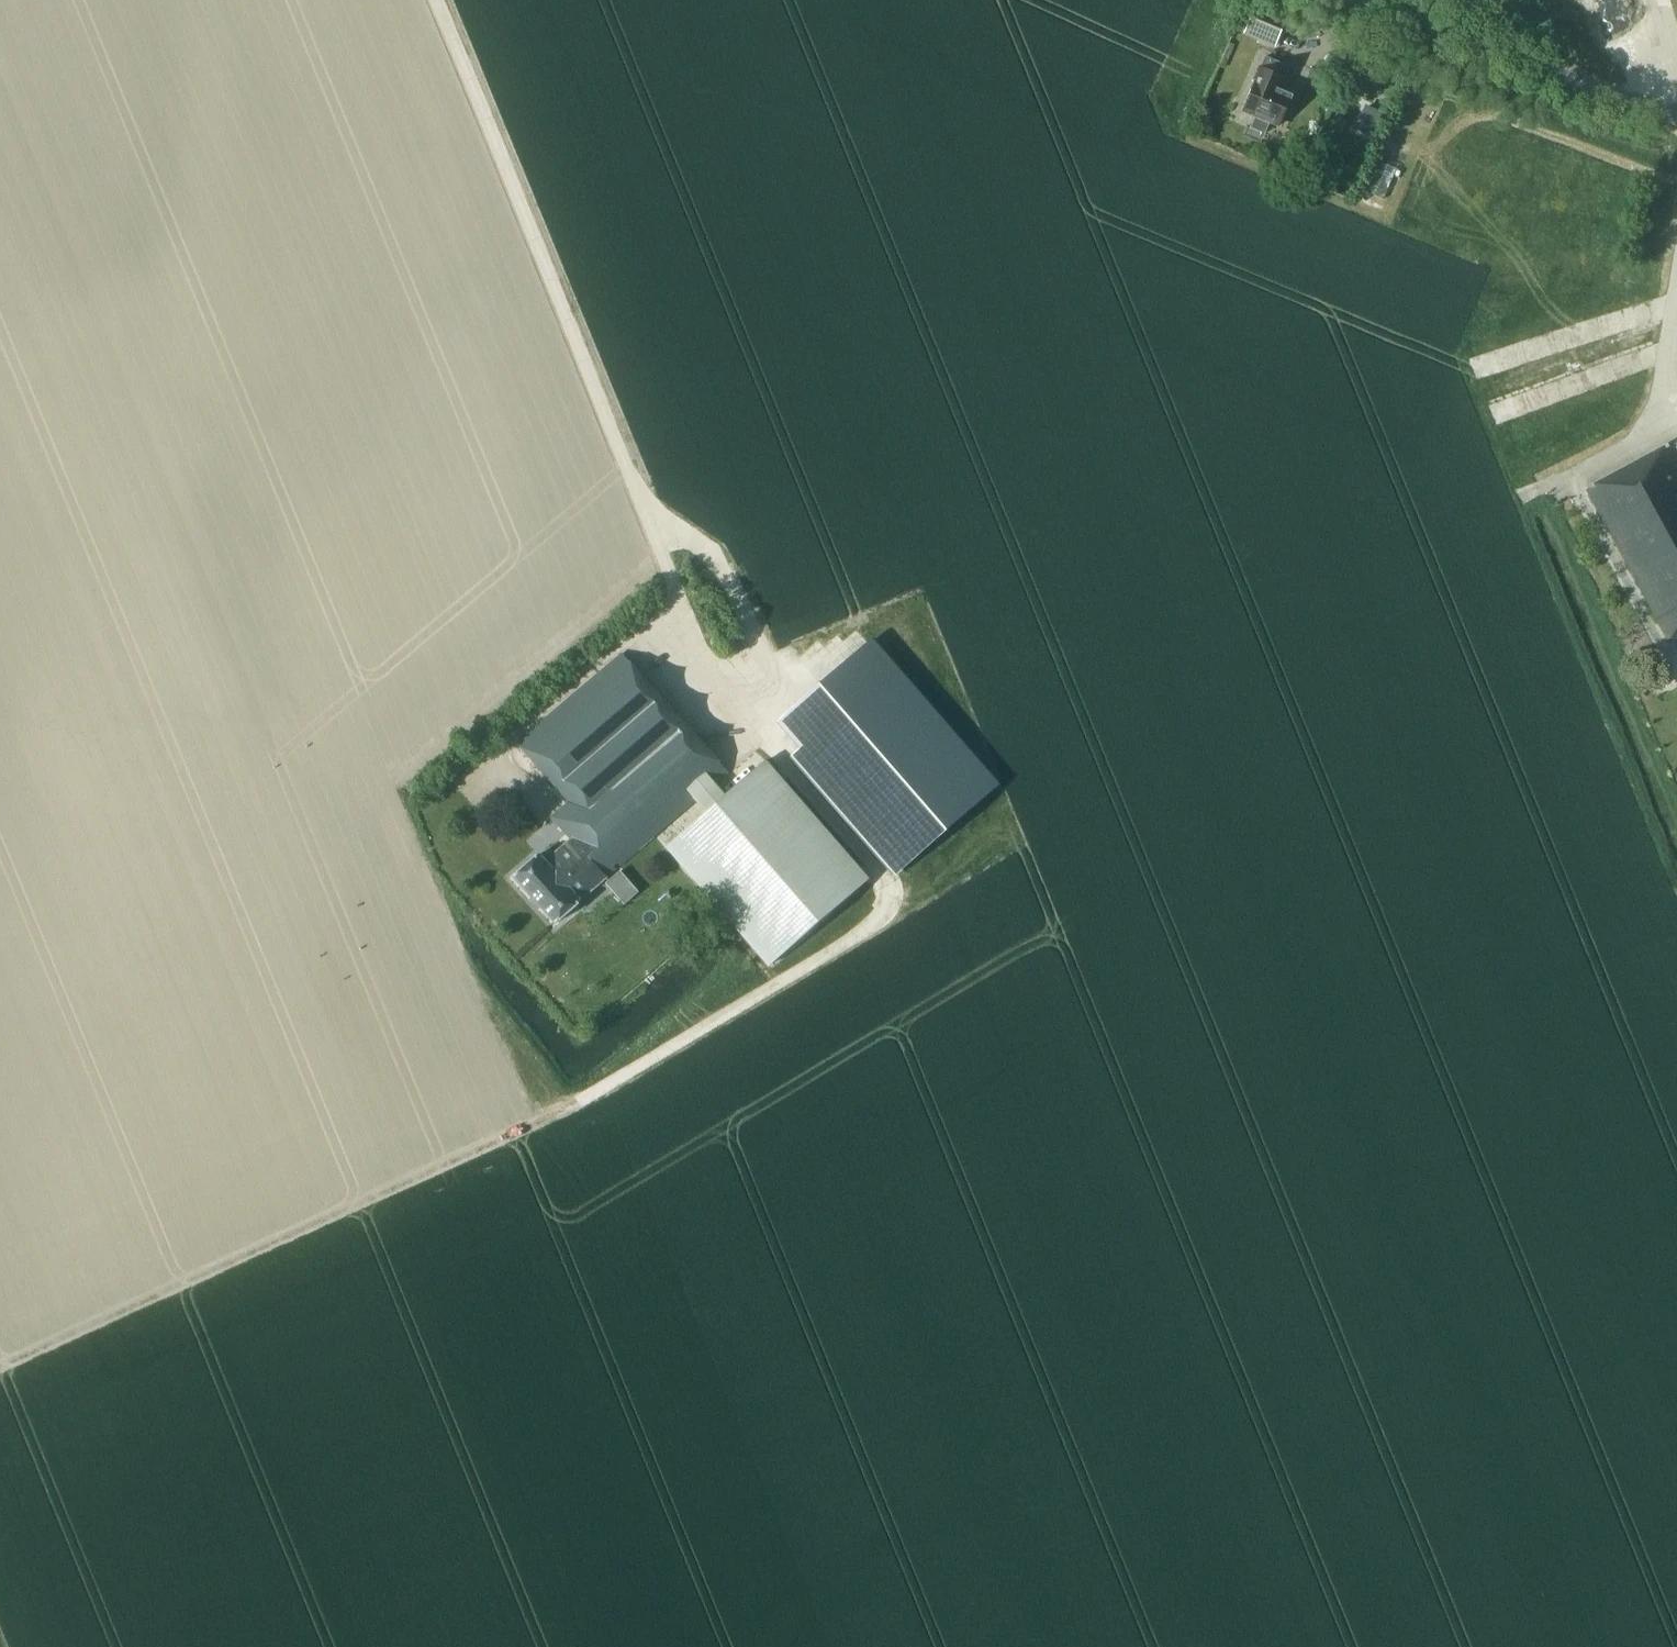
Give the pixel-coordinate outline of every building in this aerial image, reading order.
[(1255,1),(1242,32),(1276,46),(1288,15),(1255,1)] [(1281,125),(1292,96),(1281,91),(1290,67),(1266,57),(1262,66),(1261,66),(1244,110),(1257,115),(1252,128),(1266,134),(1271,121),(1281,125)] [(1586,491),(1668,639),(1676,635),(1676,453),(1672,444),(1586,491)] [(578,899),(694,798),(705,810),(665,846),(769,964),(866,879),(763,761),(725,794),(714,781),(725,771),(621,652),(518,743),(570,802),(551,818),(570,839),(545,861),(538,854),(513,876),(553,923),(579,901),(578,899)] [(793,756),(895,872),(994,785),(893,669),(793,756)] [(741,772),(761,756),(750,741),(729,757),(741,772)]
